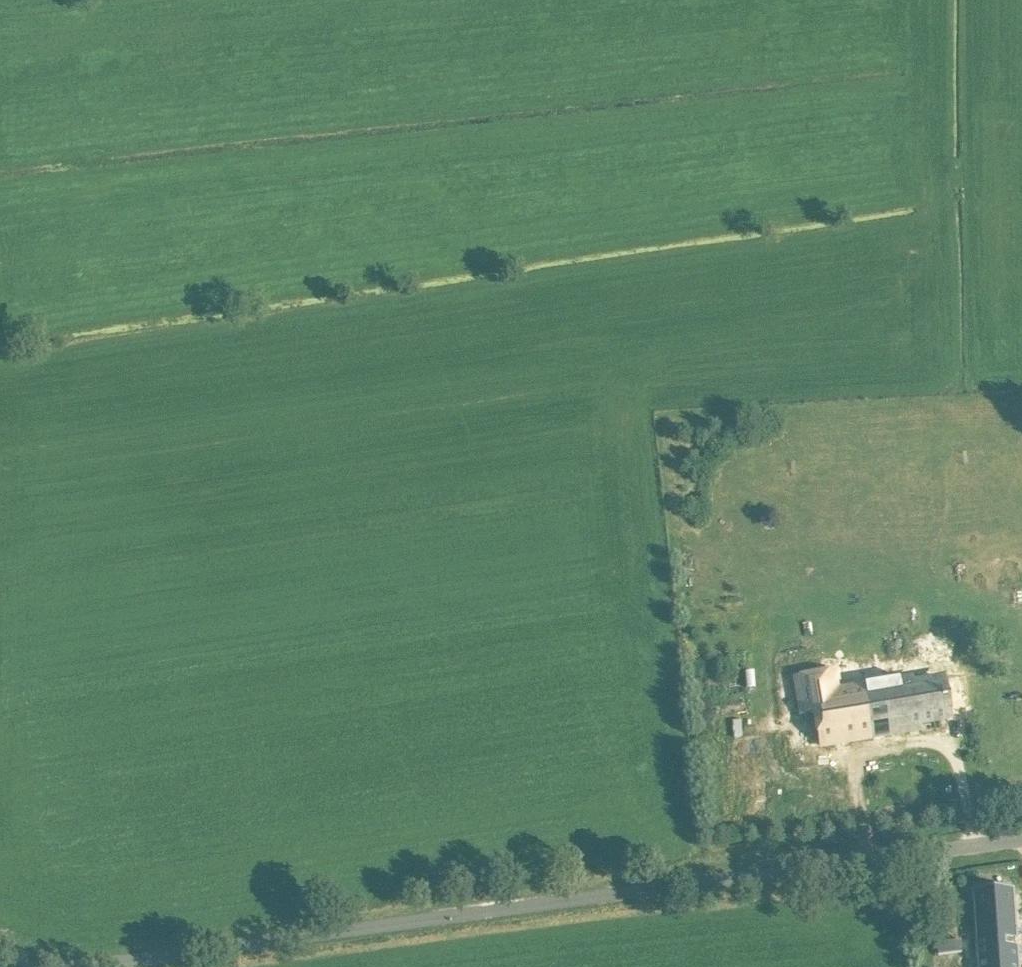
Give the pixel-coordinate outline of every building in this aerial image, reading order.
[(821,674),(794,678),(800,715),(814,712),(819,747),(869,738),(868,730),(947,717),(941,680),(904,686),(902,678),(824,691),(821,674)] [(743,736),(741,719),(732,720),(735,737),(743,736)] [(1012,914),(1009,914),(1007,890),(978,893),(979,916),(976,916),(980,966),(1016,966),(1012,914)] [(937,942),(938,954),(962,951),(960,939),(937,942)]
